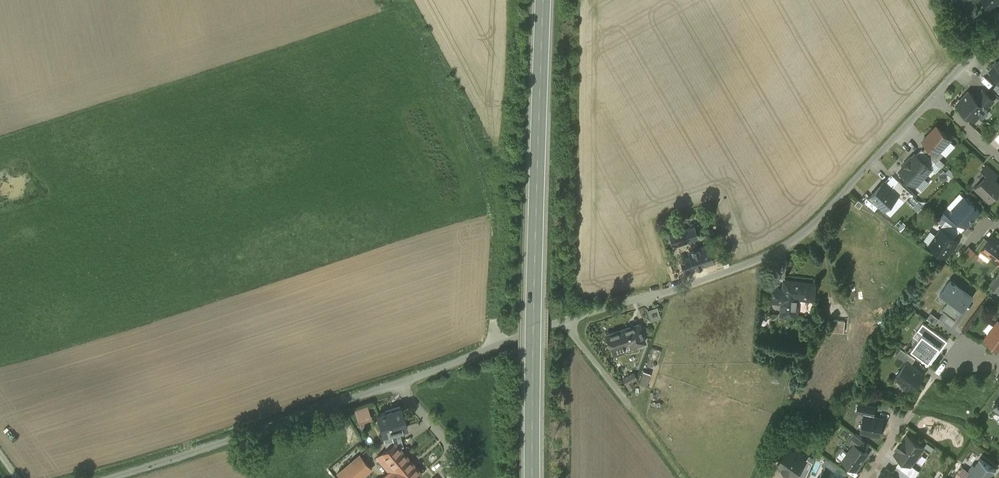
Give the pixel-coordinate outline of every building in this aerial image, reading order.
[(956,2),(966,12),(975,2),(972,0),(958,0),(956,2)] [(966,12),(956,2),(950,9),(960,18),(966,12)] [(995,63),(995,65),(990,70),(998,77),(998,59),(995,63)] [(994,99),(983,89),(976,97),(987,107),(994,99)] [(969,91),(958,103),(975,120),(987,107),(976,97),(969,91)] [(951,139),(937,126),(924,140),(928,144),(937,153),(940,150),(951,139)] [(937,153),(928,144),(923,150),(935,161),(937,162),(944,154),(940,150),(937,153)] [(923,150),(922,149),(917,154),(930,167),(935,161),(923,150)] [(930,167),(917,154),(916,155),(915,154),(901,170),(907,175),(907,179),(912,184),(916,184),(931,168),(930,167)] [(998,175),(987,164),(982,169),(988,174),(989,174),(994,179),(998,175)] [(989,174),(988,174),(976,187),(990,200),(998,191),(998,183),(994,179),(989,174)] [(912,193),(899,180),(892,188),(899,194),(905,200),(912,193)] [(885,181),(871,196),(885,209),(899,194),(892,188),(885,181)] [(968,197),(967,199),(966,198),(960,205),(959,203),(952,211),(951,211),(961,220),(967,226),(980,211),(972,203),(973,202),(968,197)] [(864,203),(859,199),(855,204),(860,207),(864,203)] [(961,220),(951,211),(952,211),(948,208),(940,216),(946,220),(955,226),(961,220)] [(955,226),(946,220),(940,228),(942,229),(942,228),(955,238),(960,230),(955,226)] [(694,226),(670,234),(673,245),(697,237),(694,226)] [(955,238),(942,228),(942,229),(931,244),(947,256),(958,240),(955,238)] [(993,235),(989,240),(982,250),(983,250),(992,257),(998,262),(998,240),(993,235)] [(985,236),(975,250),(980,254),(983,250),(982,250),(989,240),(985,236)] [(707,245),(689,251),(691,256),(681,259),(685,270),(694,267),(712,261),(707,245)] [(975,250),(970,246),(967,250),(977,258),(980,254),(975,250)] [(991,284),(998,290),(998,288),(998,273),(991,284)] [(814,282),(785,279),(784,291),(782,291),(782,295),(784,295),(782,313),(796,315),(798,297),(814,298),(815,291),(814,291),(814,282)] [(964,309),(974,296),(950,279),(941,292),(950,299),(963,309),(964,309)] [(779,287),(772,287),(771,300),(778,301),(779,287)] [(963,309),(950,299),(942,310),(956,320),(963,309)] [(651,319),(661,316),(658,305),(648,308),(651,319)] [(931,312),(928,318),(936,324),(940,318),(931,312)] [(846,320),(834,319),(833,330),(844,332),(846,320)] [(986,338),(998,347),(998,321),(998,320),(986,338)] [(933,364),(949,340),(924,323),(919,330),(922,332),(911,349),(933,364)] [(639,324),(607,335),(613,352),(626,348),(624,344),(634,341),(635,345),(645,342),(639,324)] [(916,358),(901,348),(897,354),(907,362),(907,361),(911,364),(916,358)] [(911,364),(907,361),(907,362),(896,377),(913,389),(924,374),(911,364)] [(638,382),(647,385),(653,367),(645,364),(638,382)] [(634,373),(624,378),(630,389),(634,386),(632,381),(637,378),(634,373)] [(358,422),(372,418),(368,403),(354,407),(358,422)] [(871,414),(874,415),(875,407),(860,404),(858,411),(865,413),(871,414)] [(402,406),(378,413),(384,433),(388,447),(395,441),(400,446),(404,445),(399,429),(408,426),(402,406)] [(880,435),(884,419),(871,416),(871,414),(865,413),(862,431),(870,433),(871,435),(877,436),(879,435),(880,435)] [(847,435),(850,429),(844,426),(841,431),(847,435)] [(870,444),(855,434),(850,440),(855,444),(865,451),(870,444)] [(924,447),(909,436),(896,453),(911,464),(915,459),(916,460),(921,453),(920,452),(924,447)] [(395,441),(388,447),(377,456),(390,471),(382,477),(416,477),(422,473),(400,446),(395,441)] [(865,451),(855,444),(843,460),(856,469),(868,453),(865,451)] [(794,452),(790,449),(789,448),(778,464),(795,476),(797,473),(806,461),(805,460),(801,457),(802,455),(795,450),(794,452)] [(338,473),(341,477),(342,477),(359,477),(372,467),(361,454),(338,473)] [(804,477),(806,477),(813,462),(808,458),(806,461),(797,473),(804,477)] [(993,477),(991,476),(996,470),(980,458),(975,465),(974,464),(969,470),(971,471),(966,477),(992,477),(993,477)] [(911,464),(905,472),(909,474),(912,476),(917,469),(911,464)] [(898,466),(893,473),(900,477),(906,477),(909,474),(905,472),(898,466)] [(887,468),(880,477),(900,477),(893,473),(887,468)] [(819,477),(838,477),(826,469),(819,477)]
